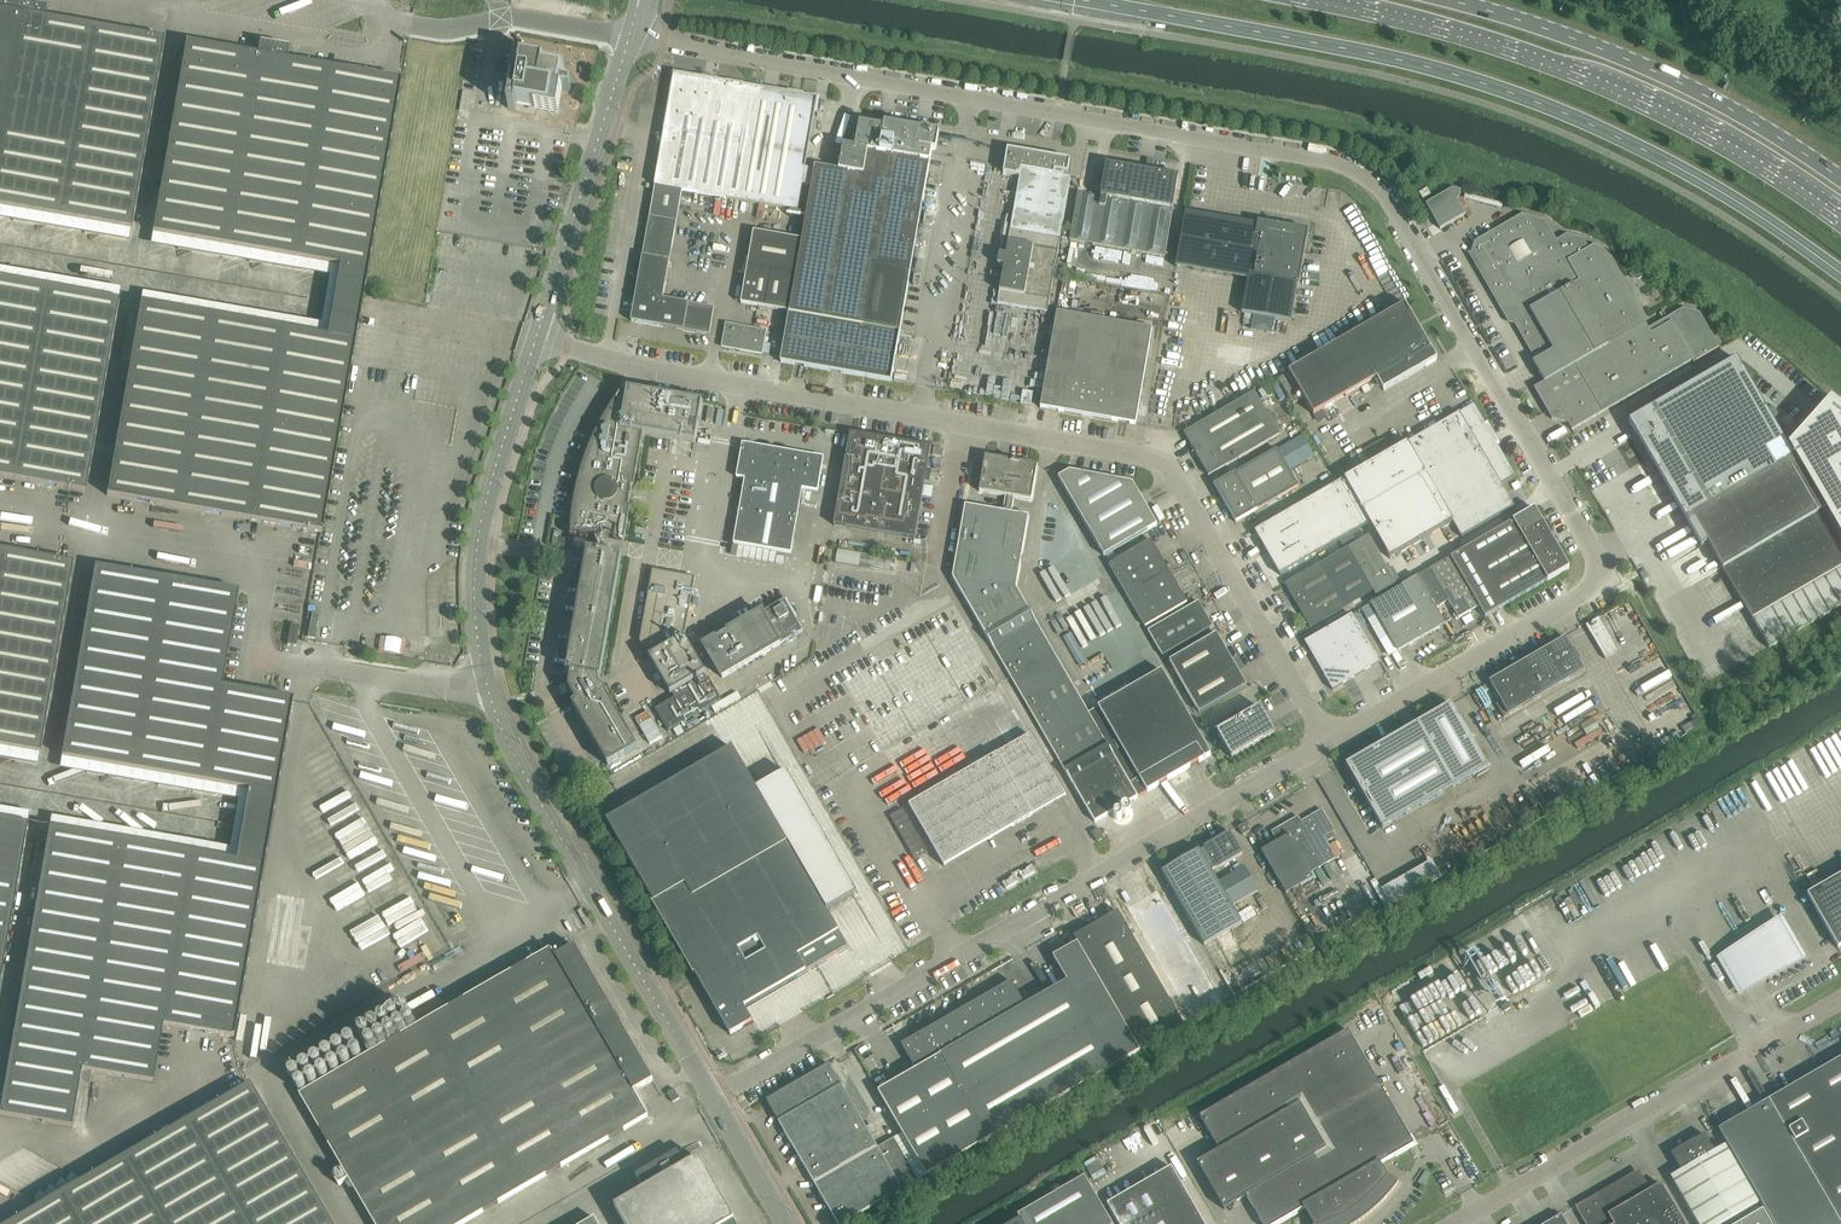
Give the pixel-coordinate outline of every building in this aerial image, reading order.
[(131,231),(164,40),(45,19),(47,7),(6,0),(0,0),(0,208),(131,231)] [(257,56),(185,43),(152,234),(339,267),(326,337),(140,305),(107,496),(322,534),(363,297),(400,81),(286,61),(288,49),(273,46),(259,44),(257,56)] [(520,84),(513,83),(509,111),(516,112),(517,105),(524,106),(524,107),(524,108),(525,108),(525,109),(526,109),(527,109),(528,109),(528,108),(529,108),(529,107),(535,108),(535,111),(558,115),(562,92),(570,93),(571,87),(560,85),(562,72),(543,69),(544,63),(521,59),(517,81),(520,81),(520,84)] [(674,74),(654,187),(655,187),(682,192),(797,212),(802,185),(811,187),(814,171),(805,170),(817,99),(674,74)] [(468,121),(469,114),(461,112),(460,120),(468,121)] [(802,241),(789,313),(781,363),(780,363),(891,383),(930,163),(931,155),(932,152),(936,152),(939,134),(885,125),(884,129),(860,125),(855,149),(843,147),(839,172),(815,168),(814,171),(811,187),(802,241)] [(1007,151),(1006,157),(1005,167),(1003,175),(1020,178),(1010,232),(1006,257),(999,255),(997,266),(1004,268),(997,305),(1047,314),(1070,179),(1063,178),(1063,174),(1067,175),(1070,161),(1066,161),(1007,151)] [(1106,165),(1100,198),(1077,194),(1069,242),(1164,258),(1173,211),(1179,177),(1106,165)] [(655,187),(649,218),(631,322),(709,336),(714,309),(663,300),(682,192),(655,187)] [(1427,189),(1419,194),(1423,200),(1430,195),(1427,189)] [(1426,205),(1428,210),(1440,230),(1465,216),(1456,201),(1458,200),(1460,192),(1452,190),(1426,205)] [(1185,213),(1176,268),(1248,280),(1242,314),(1290,322),(1296,289),(1297,284),(1298,284),(1303,252),(1307,232),(1273,227),(1267,221),(1263,225),(1258,224),(1258,226),(1185,213)] [(1473,243),(1470,254),(1510,323),(1517,325),(1535,357),(1544,352),(1546,355),(1532,363),(1544,383),(1533,389),(1551,420),(1570,423),(1573,430),(1692,361),(1693,364),(1719,349),(1699,314),(1683,310),(1648,330),(1601,249),(1593,247),(1588,250),(1583,240),(1566,236),(1556,241),(1545,221),(1522,215),(1473,243)] [(741,305),(789,313),(802,241),(753,232),(741,305)] [(1638,270),(1630,275),(1633,279),(1638,280),(1642,278),(1638,270)] [(0,281),(0,478),(85,493),(118,301),(0,281)] [(1405,305),(1289,373),(1314,416),(1376,380),(1383,392),(1437,361),(1430,348),(1420,331),(1415,322),(1405,305)] [(1040,409),(1082,416),(1135,425),(1152,330),(1057,313),(1040,409)] [(726,325),(722,348),(762,355),(766,332),(726,325)] [(1629,423),(1652,462),(1650,463),(1655,471),(1656,470),(1658,473),(1656,474),(1660,481),(1662,480),(1663,483),(1662,484),(1666,491),(1668,490),(1669,493),(1668,494),(1672,501),(1674,500),(1675,503),(1673,504),(1678,511),(1679,510),(1681,513),(1679,514),(1684,521),(1685,520),(1689,527),(1687,528),(1692,535),(1693,534),(1695,537),(1693,538),(1698,546),(1699,545),(1702,548),(1707,546),(1768,649),(1840,606),(1840,422),(1838,419),(1840,416),(1840,408),(1831,400),(1787,447),(1737,360),(1629,423)] [(597,433),(595,438),(592,444),(590,450),(587,458),(585,463),(583,469),(581,474),(580,480),(578,487),(576,495),(575,500),(574,506),(573,512),(572,517),(572,525),(571,530),(571,537),(599,534),(599,533),(602,533),(601,538),(624,542),(630,509),(629,509),(627,508),(631,488),(633,488),(634,488),(643,435),(696,444),(703,404),(627,391),(627,394),(623,393),(623,391),(619,398),(615,403),(612,407),(608,414),(604,421),(601,426),(597,433)] [(1023,392),(1020,405),(1031,407),(1033,394),(1023,392)] [(1254,393),(1184,434),(1183,434),(1209,477),(1279,436),(1254,393)] [(1473,405),(1338,484),(1363,528),(1370,524),(1390,560),(1453,523),(1461,538),(1514,507),(1500,484),(1515,476),(1473,405)] [(709,410),(706,423),(712,424),(715,411),(709,410)] [(850,434),(834,527),(915,541),(931,448),(850,434)] [(1303,437),(1278,452),(1290,473),(1315,458),(1303,437)] [(1389,437),(1384,440),(1390,450),(1395,447),(1389,437)] [(823,459),(748,446),(743,445),(737,479),(745,480),(734,544),(791,554),(802,490),(818,493),(823,459)] [(944,451),(933,449),(932,456),(943,458),(944,451)] [(1214,486),(1223,503),(1236,524),(1298,487),(1290,473),(1278,452),(1276,450),(1214,486)] [(965,506),(953,578),(1095,823),(1211,756),(1162,671),(1089,714),(1016,589),(1029,517),(1011,514),(1014,499),(1031,502),(1037,467),(985,458),(979,493),(1006,497),(1003,513),(965,506)] [(1069,472),(1058,479),(1104,557),(1157,526),(1132,484),(1069,472)] [(1338,484),(1254,532),(1269,557),(1268,560),(1271,560),(1272,563),(1272,566),(1274,567),(1276,569),(1275,572),(1278,573),(1280,576),(1363,528),(1338,484)] [(1534,510),(1450,558),(1479,608),(1485,618),(1569,569),(1556,547),(1557,541),(1554,536),(1549,535),(1534,510)] [(554,531),(552,546),(558,547),(560,532),(554,531)] [(1285,585),(1295,602),(1310,629),(1373,592),(1377,600),(1398,588),(1368,536),(1347,548),(1285,585)] [(560,539),(558,547),(569,549),(571,541),(560,539)] [(1109,565),(1127,597),(1169,572),(1151,541),(1109,565)] [(622,556),(606,553),(587,550),(587,554),(580,594),(566,673),(571,674),(568,689),(576,703),(572,705),(604,761),(608,767),(638,749),(602,688),(601,688),(599,679),(600,679),(614,600),(622,556)] [(838,550),(836,563),(860,568),(861,561),(871,563),(873,556),(838,550)] [(0,551),(0,747),(40,754),(73,563),(0,551)] [(1430,570),(1417,577),(1435,609),(1448,602),(1458,619),(1469,613),(1470,615),(1472,613),(1471,612),(1479,608),(1450,558),(1430,570)] [(94,567),(71,700),(61,758),(247,790),(276,795),(292,702),(293,700),(275,697),(222,687),(238,592),(94,567)] [(653,571),(640,642),(671,696),(673,694),(675,699),(666,704),(656,710),(657,712),(668,732),(673,729),(679,725),(721,701),(709,679),(707,680),(705,676),(706,675),(685,639),(695,579),(653,571)] [(1169,572),(1127,597),(1145,628),(1187,604),(1169,572)] [(1370,605),(1398,653),(1445,625),(1435,609),(1417,577),(1398,588),(1377,600),(1370,605)] [(784,601),(704,647),(722,679),(803,632),(784,601)] [(1198,603),(1148,632),(1162,657),(1213,628),(1198,603)] [(1352,616),(1305,643),(1332,691),(1379,664),(1352,616)] [(1617,653),(1598,619),(1586,627),(1605,660),(1617,653)] [(287,645),(287,646),(296,647),(297,640),(300,627),(291,625),(287,645)] [(1169,662),(1184,688),(1232,661),(1216,635),(1169,662)] [(1489,683),(1500,702),(1496,705),(1504,719),(1585,672),(1565,638),(1489,683)] [(1232,661),(1184,688),(1200,714),(1247,687),(1232,661)] [(1451,705),(1345,766),(1382,829),(1487,768),(1451,705)] [(1275,734),(1264,715),(1260,708),(1217,733),(1232,759),(1275,734)] [(635,720),(649,744),(661,737),(647,713),(635,720)] [(679,725),(673,729),(677,737),(684,733),(679,725)] [(910,806),(909,806),(944,867),(945,867),(943,863),(1010,825),(1012,828),(1012,829),(1032,817),(1030,813),(1043,806),(1045,809),(1046,809),(1066,797),(1030,735),(914,803),(910,806)] [(732,749),(607,822),(607,823),(626,854),(627,857),(654,903),(652,904),(694,976),(695,975),(696,976),(698,980),(721,1019),(729,1034),(730,1035),(731,1035),(744,1028),(752,1022),(744,1007),(847,947),(827,912),(829,911),(836,906),(837,906),(845,902),(846,901),(853,897),(857,894),(787,773),(756,790),(732,749)] [(276,795),(247,790),(235,861),(264,866),(276,795)] [(1277,843),(1261,852),(1286,895),(1313,879),(1310,874),(1336,859),(1324,838),(1334,832),(1322,810),(1301,823),(1298,817),(1271,833),(1277,843)] [(0,820),(0,983),(27,825),(0,820)] [(1238,828),(1238,829),(1242,836),(1249,832),(1245,824),(1238,828)] [(39,887),(0,1109),(0,1115),(71,1128),(81,1071),(153,1083),(163,1026),(234,1038),(264,866),(235,861),(49,829),(39,887)] [(1091,834),(1097,843),(1104,839),(1098,829),(1091,834)] [(1199,851),(1161,873),(1204,946),(1242,924),(1231,906),(1258,891),(1245,868),(1218,884),(1212,873),(1242,855),(1230,833),(1204,848),(1205,850),(1200,853),(1199,851)] [(1032,867),(1019,874),(1023,880),(1035,873),(1032,867)] [(1015,876),(1002,884),(1006,890),(1019,883),(1015,876)] [(1807,896),(1838,949),(1840,947),(1840,876),(1807,896)] [(1161,899),(1132,916),(1193,1021),(1222,1004),(1161,899)] [(916,1071),(878,1093),(902,1135),(926,1176),(1116,1067),(1140,1053),(1184,1027),(1117,912),(1109,917),(1100,922),(1074,938),(1077,944),(1053,958),(1067,982),(1025,1006),(1011,982),(901,1046),(916,1071)] [(1755,941),(1744,948),(1761,978),(1773,971),(1755,941)] [(300,1096),(343,1170),(333,1176),(339,1186),(349,1180),(365,1208),(374,1223),(466,1223),(485,1212),(502,1203),(548,1176),(565,1166),(611,1140),(627,1130),(648,1118),(649,1118),(637,1098),(639,1096),(636,1092),(653,1082),(619,1023),(618,1021),(615,1015),(614,1013),(575,947),(556,958),(551,950),(509,974),(463,1001),(451,1008),(447,1011),(419,1027),(370,1055),(365,1058),(300,1096)] [(1508,1004),(1501,1007),(1505,1014),(1511,1010),(1508,1004)] [(1262,1223),(1279,1223),(1308,1207),(1314,1217),(1312,1218),(1312,1219),(1314,1218),(1318,1223),(1358,1223),(1359,1223),(1363,1220),(1367,1217),(1371,1214),(1375,1211),(1378,1208),(1382,1204),(1384,1202),(1387,1198),(1390,1196),(1392,1193),(1395,1189),(1399,1184),(1386,1175),(1384,1178),(1382,1174),(1383,1173),(1383,1172),(1381,1173),(1377,1167),(1414,1145),(1348,1031),(1200,1117),(1220,1151),(1197,1164),(1224,1210),(1247,1197),(1262,1223)] [(1719,1130),(1773,1223),(1840,1223),(1840,1059),(1719,1130)] [(766,1102),(767,1102),(799,1158),(803,1165),(809,1175),(813,1183),(837,1223),(845,1223),(877,1205),(919,1181),(926,1176),(902,1135),(894,1139),(878,1149),(864,1126),(843,1089),(841,1086),(830,1066),(829,1065),(766,1102)] [(7,1223),(328,1223),(248,1084),(246,1085),(245,1084),(238,1087),(239,1089),(7,1223)] [(674,1090),(667,1094),(673,1103),(680,1099),(674,1090)] [(1187,1118),(1184,1120),(1191,1133),(1195,1131),(1187,1118)] [(1699,1138),(1671,1154),(1681,1172),(1671,1178),(1697,1223),(1724,1223),(1758,1204),(1725,1146),(1714,1152),(1704,1135),(1703,1136),(1704,1137),(1700,1139),(1699,1138)] [(624,1223),(736,1223),(698,1159),(686,1166),(678,1153),(636,1177),(644,1191),(615,1208),(624,1223)] [(1172,1168),(1108,1205),(1118,1223),(1204,1223),(1172,1168)] [(1634,1174),(1575,1208),(1585,1223),(1683,1223),(1661,1185),(1650,1192),(1651,1193),(1646,1196),(1645,1194),(1646,1194),(1634,1174)] [(1018,1216),(1020,1220),(1022,1223),(1112,1223),(1085,1177),(1018,1216)] [(1763,1210),(1740,1223),(1770,1223),(1763,1210)]
